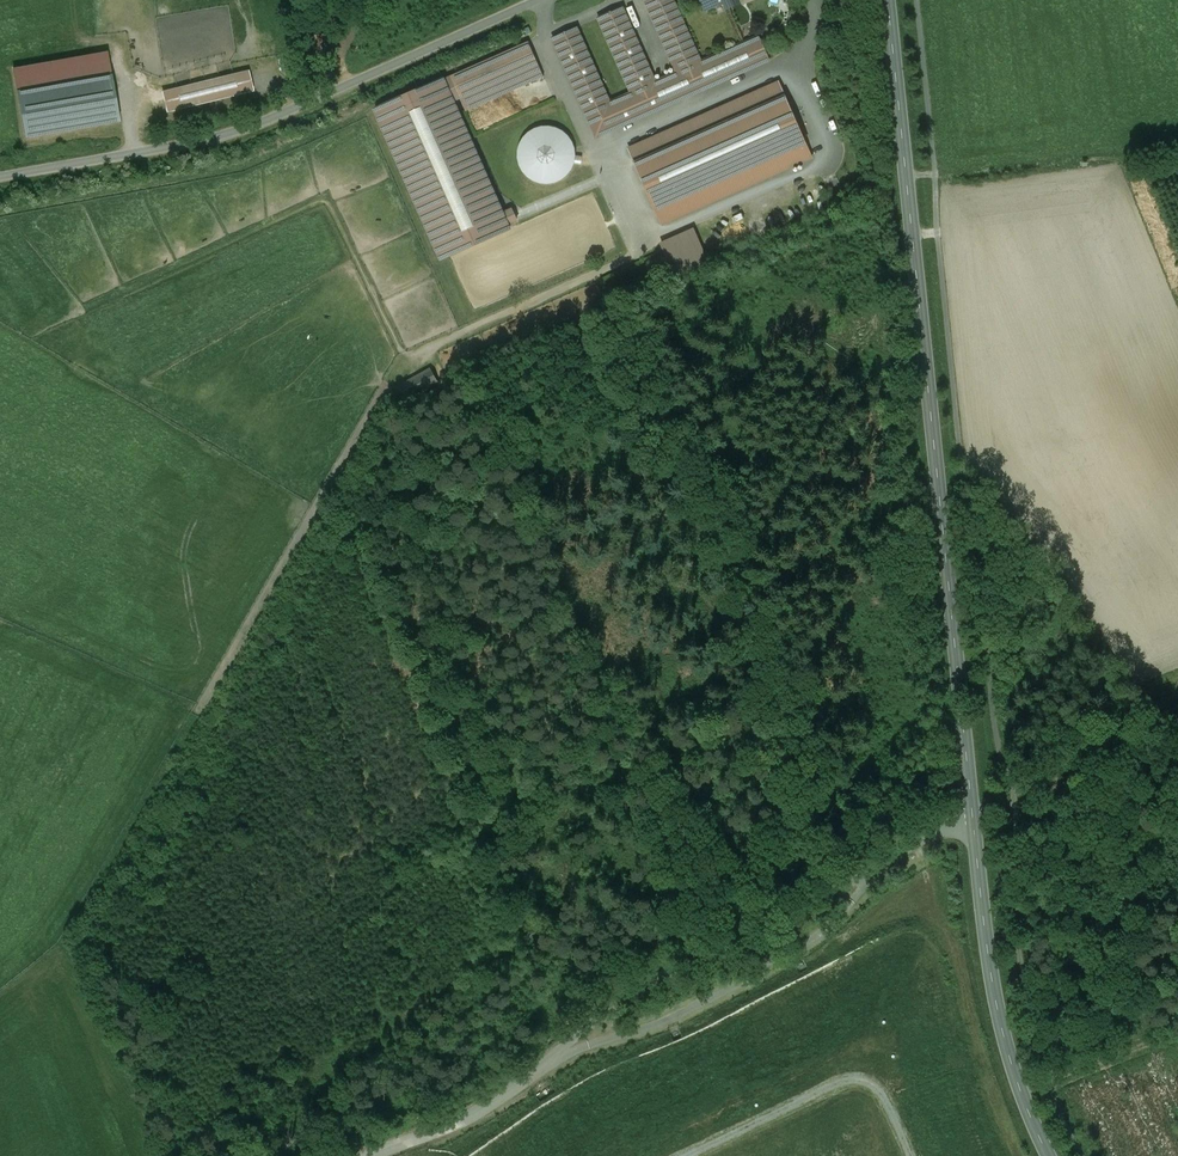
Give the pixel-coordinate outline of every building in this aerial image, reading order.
[(673,0),(644,0),(677,72),(700,62),(673,0)] [(655,82),(622,7),(598,18),(631,93),(655,82)] [(576,27),(552,38),(586,114),(608,104),(608,103),(609,102),(576,27)] [(609,102),(608,103),(608,104),(618,127),(768,60),(758,36),(700,62),(677,72),(655,82),(631,93),(609,102)] [(528,41),(450,76),(460,99),(538,64),(528,41)] [(111,74),(16,91),(25,138),(119,121),(111,74)] [(233,75),(162,92),(167,111),(252,90),(251,88),(237,92),(233,75)] [(543,76),(465,110),(475,133),(553,98),(543,76)] [(503,212),(443,79),(374,109),(441,259),(510,228),(508,224),(517,220),(511,209),(503,212)] [(778,82),(628,148),(662,224),(811,158),(778,82)] [(561,133),(555,130),(548,128),(542,128),(535,130),(529,134),(525,138),(521,144),(520,151),(519,157),(521,164),(524,170),(528,175),(534,179),(540,181),(547,182),(554,181),(560,178),(565,174),(569,168),(572,163),(581,164),(582,156),(573,155),(572,149),(570,143),(566,137),(561,133)] [(660,240),(673,276),(708,264),(696,228),(660,240)] [(430,369),(396,387),(403,400),(437,381),(430,369)]
